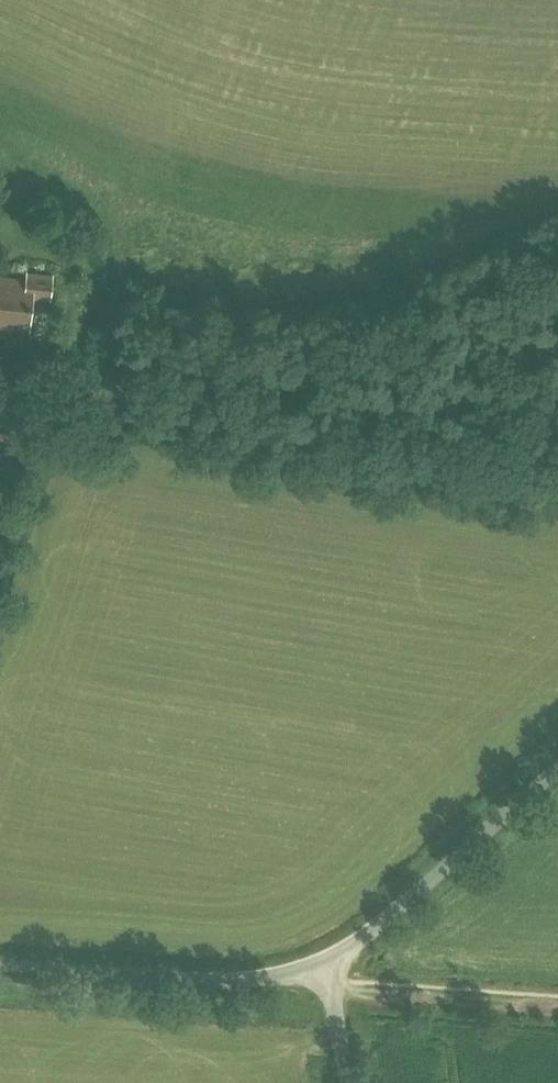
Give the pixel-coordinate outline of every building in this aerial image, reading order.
[(53,277),(27,274),(26,281),(0,278),(0,325),(29,328),(33,295),(51,297),(53,277)]
